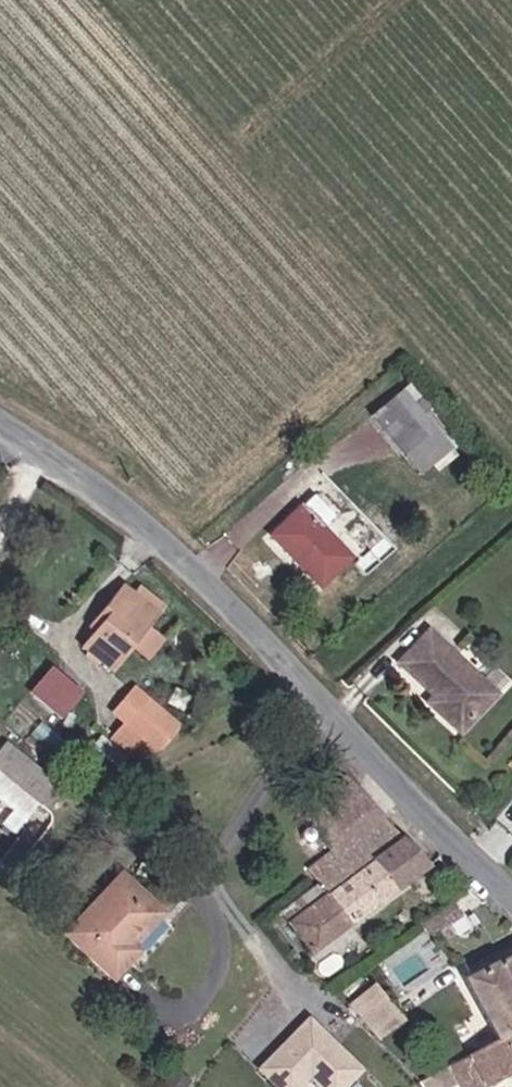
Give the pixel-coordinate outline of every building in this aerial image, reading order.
[(405,438),(393,423),(383,410),(372,397),(357,409),(391,449),(405,438)] [(393,423),(404,415),(394,401),(383,410),(393,423)] [(379,459),(391,449),(357,409),(346,418),(379,459)] [(324,590),(355,561),(327,532),(340,520),(313,494),(269,535),(324,590)] [(148,634),(158,622),(122,591),(113,603),(148,634)] [(82,659),(107,680),(148,634),(113,603),(92,627),(102,635),(82,659)] [(446,729),(482,697),(423,631),(392,659),(417,687),(422,682),(431,692),(421,702),(446,729)] [(49,664),(28,692),(61,718),(83,690),(49,664)] [(162,774),(193,738),(152,705),(123,742),(162,774)] [(71,817),(79,808),(32,767),(22,778),(71,817)] [(338,894),(407,838),(347,775),(312,802),(329,822),(332,828),(317,840),(337,871),(326,879),(338,894)] [(35,856),(71,817),(22,778),(0,801),(33,832),(23,845),(35,856)] [(296,929),(315,952),(428,862),(407,838),(338,894),(296,929)] [(136,963),(125,949),(162,912),(125,879),(72,934),(119,981),(136,963)] [(470,987),(503,1043),(511,1038),(511,963),(470,987)] [(408,1024),(377,984),(351,1004),(382,1044),(408,1024)] [(308,1014),(259,1064),(282,1086),(304,1086),(310,1080),(317,1086),(352,1086),(367,1072),(308,1014)] [(503,1043),(451,1072),(462,1085),(464,1086),(498,1086),(511,1080),(511,1038),(503,1043)] [(451,1072),(425,1086),(458,1086),(462,1085),(451,1072)]
